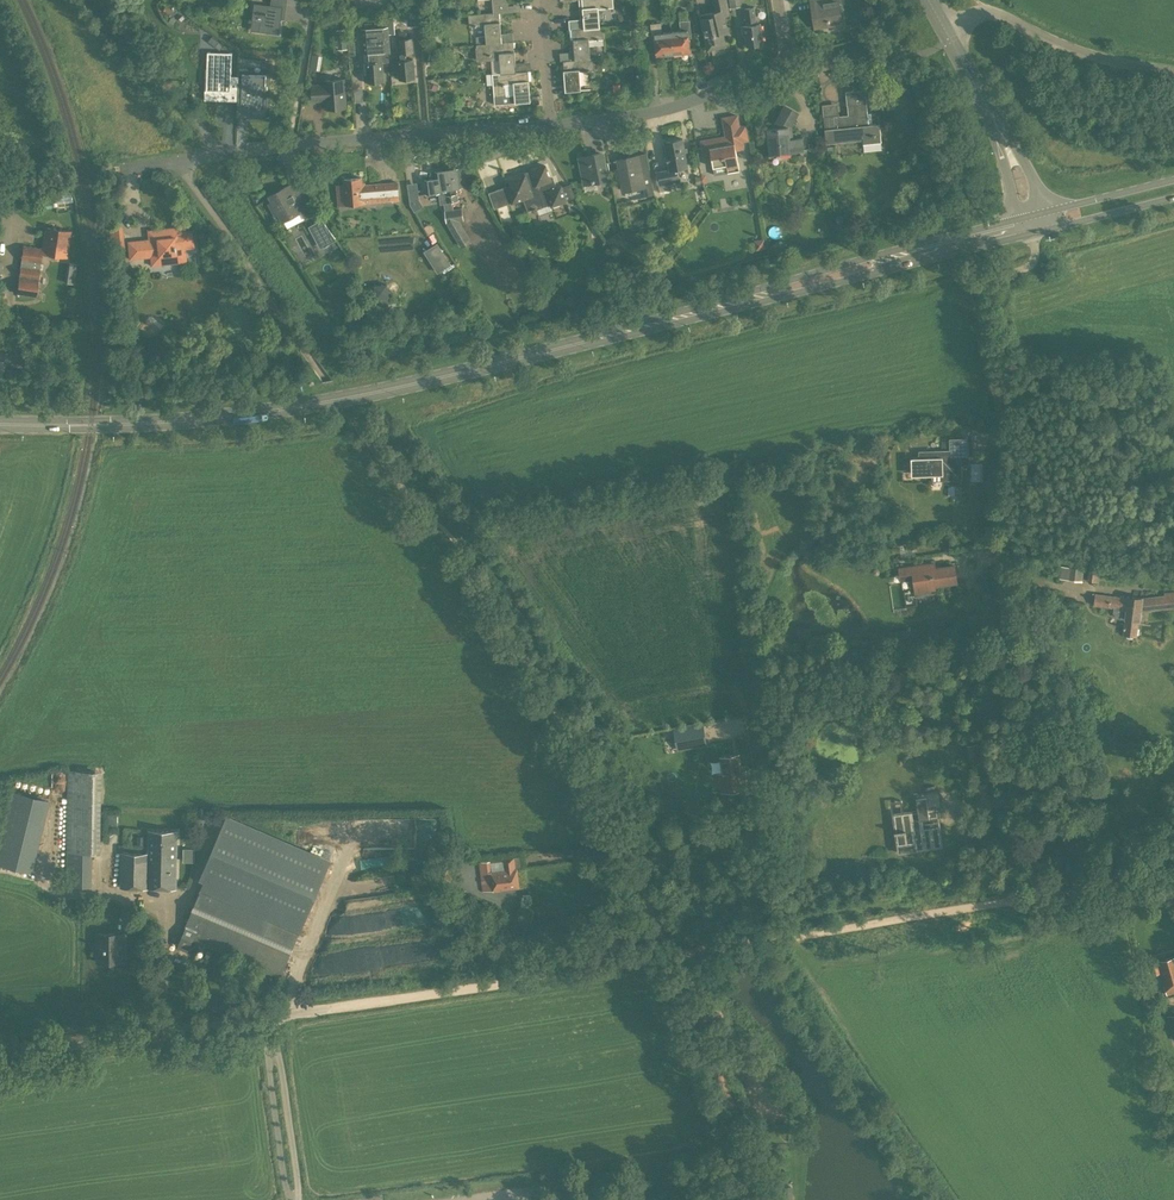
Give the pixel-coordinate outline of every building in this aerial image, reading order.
[(283,32),(287,4),(258,0),(256,18),(264,19),(262,29),(283,32)] [(493,12),(499,12),(509,11),(508,0),(492,0),(493,12)] [(584,29),(599,27),(598,8),(613,7),(613,0),(582,0),(584,29)] [(714,12),(707,14),(708,17),(701,19),(708,49),(726,45),(722,32),(727,31),(724,16),(730,14),(727,0),(711,0),(714,12)] [(812,8),(815,27),(830,25),(829,20),(840,19),(837,0),(819,0),(821,7),(812,8)] [(745,34),(746,45),(762,43),(760,24),(757,24),(754,6),(744,8),(747,26),(742,26),(743,34),(745,34)] [(477,44),(483,44),(502,42),(499,12),(493,12),(469,14),(470,26),(485,25),(486,36),(476,37),(477,44)] [(407,15),(408,26),(422,25),(421,14),(407,15)] [(680,32),(672,33),(674,53),(690,52),(688,38),(691,37),(690,20),(679,21),(680,32)] [(674,53),(672,33),(662,34),(661,22),(650,23),(652,41),(655,41),(657,55),(674,53)] [(365,74),(368,73),(369,81),(383,80),(382,63),(391,62),(389,34),(388,26),(362,28),(365,62),(364,62),(365,74)] [(572,30),(575,60),(590,58),(588,40),(604,38),(603,27),(599,27),(584,29),(572,30)] [(337,30),(338,49),(347,48),(346,29),(337,30)] [(413,38),(398,39),(399,50),(396,50),(397,60),(396,60),(397,71),(399,71),(400,78),(414,77),(412,59),(406,59),(406,52),(414,51),(413,38)] [(224,44),(219,40),(215,45),(220,49),(224,44)] [(499,54),(501,73),(516,72),(514,41),(502,42),(483,44),(484,55),(499,54)] [(431,51),(431,48),(424,49),(425,61),(428,61),(428,60),(438,63),(440,53),(431,51)] [(205,52),(206,90),(230,89),(229,51),(205,52)] [(590,58),(575,60),(563,61),(566,91),(581,90),(579,71),(594,69),(594,58),(590,58)] [(241,71),(242,101),(249,101),(249,104),(266,104),(264,70),(241,71)] [(501,73),(493,73),(494,97),(495,103),(509,103),(530,101),(528,71),(516,72),(501,73)] [(321,99),(325,99),(326,109),(346,107),(344,79),(324,81),(324,84),(311,85),(313,101),(321,100),(321,99)] [(823,116),(825,143),(841,141),(862,139),(862,137),(880,135),(879,124),(868,125),(865,90),(845,92),(847,105),(850,105),(851,117),(839,118),(838,115),(823,116)] [(804,151),(802,137),(792,138),(791,126),(799,112),(785,104),(772,127),(767,128),(770,154),(804,151)] [(713,167),(726,164),(727,168),(739,166),(736,149),(742,148),(737,115),(729,117),(732,132),(725,134),(726,136),(702,141),(704,155),(711,154),(713,167)] [(655,171),(659,194),(672,191),(671,184),(680,182),(678,168),(688,166),(683,139),(664,142),(669,168),(655,171)] [(579,159),(584,182),(608,177),(604,154),(579,159)] [(624,189),(644,185),(646,195),(653,193),(649,168),(642,169),(639,156),(619,160),(620,169),(617,170),(617,169),(616,169),(619,183),(619,182),(622,181),(624,189)] [(551,179),(546,165),(531,171),(532,173),(526,176),(526,174),(505,182),(513,202),(523,198),(528,210),(543,204),(542,201),(549,198),(552,205),(566,200),(561,186),(557,187),(553,178),(551,179)] [(460,167),(448,169),(453,201),(459,200),(457,193),(456,193),(455,187),(462,186),(460,167)] [(453,201),(448,169),(436,171),(437,177),(424,178),(426,194),(440,192),(439,190),(444,189),(446,202),(453,201)] [(338,185),(340,204),(399,199),(397,182),(362,185),(361,178),(344,179),(345,185),(338,185)] [(415,209),(425,207),(420,181),(410,182),(415,209)] [(269,203),(276,215),(276,214),(279,212),(284,221),(301,211),(305,219),(313,214),(299,188),(298,188),(299,189),(292,192),(289,187),(270,197),(273,202),(271,204),(270,203),(269,203)] [(462,208),(454,209),(456,221),(464,220),(462,208)] [(456,221),(454,209),(444,210),(446,222),(456,221)] [(308,226),(320,248),(336,239),(322,219),(308,226)] [(187,261),(186,248),(194,247),(192,230),(184,231),(183,226),(153,230),(148,235),(149,239),(128,241),(130,259),(151,257),(152,265),(187,261)] [(17,293),(35,295),(41,253),(66,257),(70,232),(44,228),(42,248),(23,246),(17,293)] [(612,249),(619,244),(625,255),(632,251),(620,231),(606,239),(612,249)] [(764,239),(754,241),(756,250),(766,249),(764,239)] [(427,250),(441,272),(454,263),(440,241),(427,250)] [(70,261),(67,280),(76,282),(79,263),(70,261)] [(941,469),(942,479),(961,479),(960,463),(964,463),(964,454),(966,453),(965,439),(950,439),(950,451),(922,451),(922,458),(911,458),(912,473),(932,472),(932,469),(941,469)] [(1099,563),(1089,562),(1087,580),(1097,581),(1099,563)] [(931,564),(899,568),(900,575),(912,573),(915,589),(935,586),(934,583),(957,580),(954,565),(946,566),(946,568),(932,570),(931,564)] [(1136,636),(1139,611),(1167,608),(1166,604),(1173,603),(1173,592),(1164,593),(1165,596),(1140,598),(1122,596),(1122,597),(1095,595),(1093,604),(1113,607),(1113,612),(1118,618),(1125,619),(1123,634),(1136,636)] [(674,730),(676,739),(690,737),(692,746),(706,744),(703,725),(674,730)] [(967,745),(970,764),(983,762),(981,743),(967,745)] [(719,773),(721,792),(748,788),(745,771),(741,772),(739,754),(721,756),(723,773),(719,773)] [(101,853),(102,771),(68,770),(67,886),(92,886),(93,853),(101,853)] [(0,838),(0,861),(33,870),(51,799),(12,789),(0,838)] [(916,797),(917,810),(892,814),(894,826),(897,846),(913,843),(914,850),(942,846),(939,828),(924,831),(922,818),(942,815),(941,806),(928,808),(926,796),(916,797)] [(182,935),(177,947),(187,951),(191,939),(280,977),(304,920),(314,897),(330,861),(226,817),(201,876),(205,878),(182,935)] [(149,830),(149,853),(122,853),(121,887),(176,888),(177,831),(149,830)] [(197,860),(197,848),(186,848),(186,860),(197,860)] [(383,856),(363,859),(365,868),(384,865),(383,856)] [(503,858),(505,870),(490,872),(489,861),(481,862),(484,891),(519,887),(517,869),(521,868),(519,856),(503,858)] [(438,865),(432,881),(446,886),(451,869),(438,865)] [(363,879),(364,895),(394,893),(393,876),(363,879)] [(123,933),(97,933),(98,961),(123,961),(123,933)] [(1149,964),(1152,974),(1160,972),(1167,995),(1173,993),(1173,956),(1157,960),(1157,962),(1149,964)] [(780,1199),(791,1199),(792,1190),(784,1190),(780,1190),(780,1199)]
